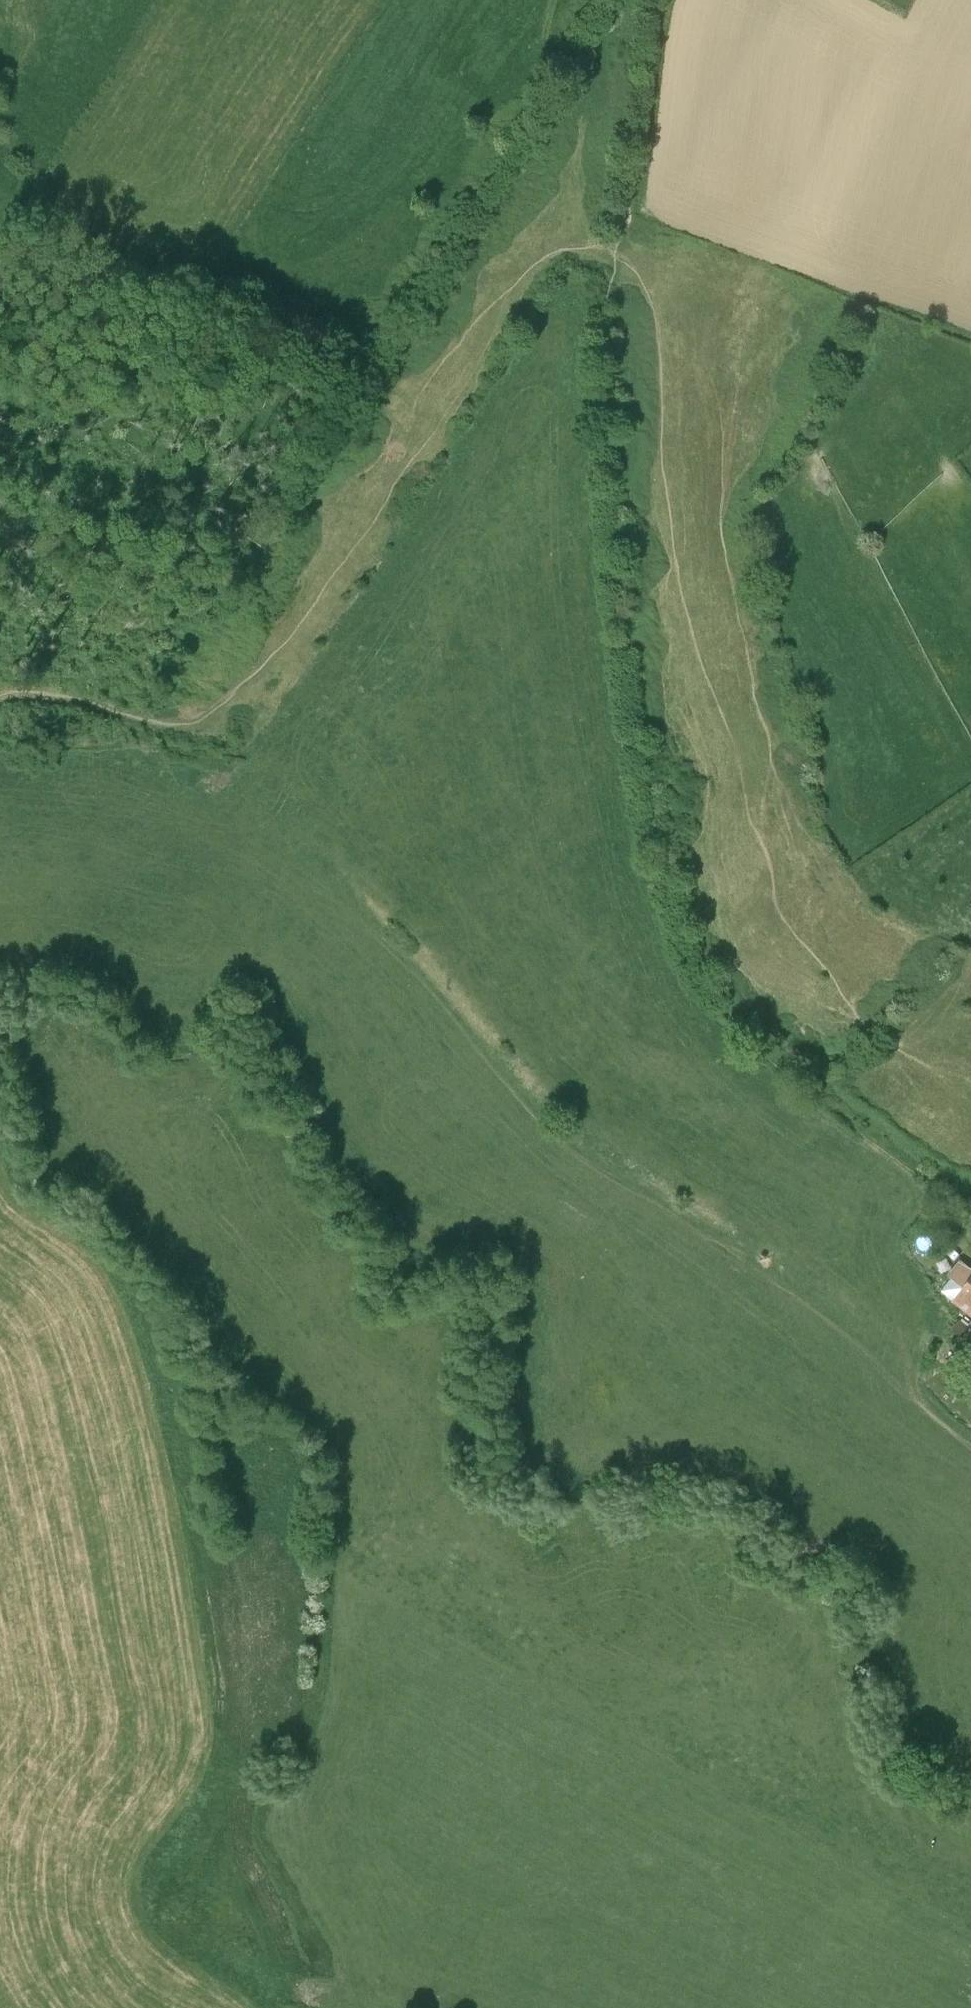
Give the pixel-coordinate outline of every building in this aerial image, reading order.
[(970,1295),(970,1268),(963,1262),(950,1277),(965,1287),(963,1289),(970,1295)] [(959,1318),(951,1327),(961,1336),(969,1327),(959,1318)]
